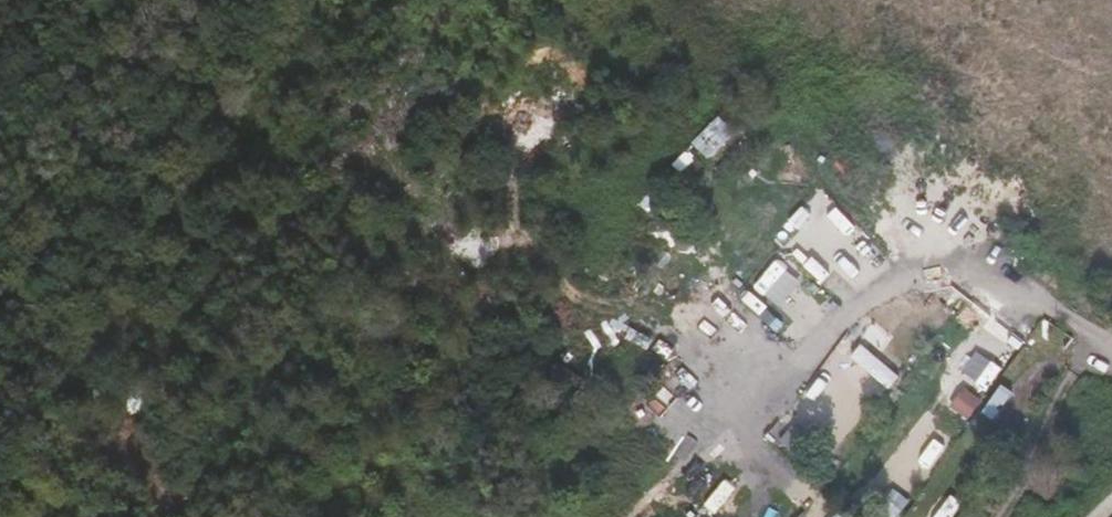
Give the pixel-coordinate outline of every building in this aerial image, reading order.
[(838,243),(857,222),(820,188),(777,234),(821,274),(844,249),(838,243)] [(771,265),(749,294),(778,316),(800,288),(771,265)]
